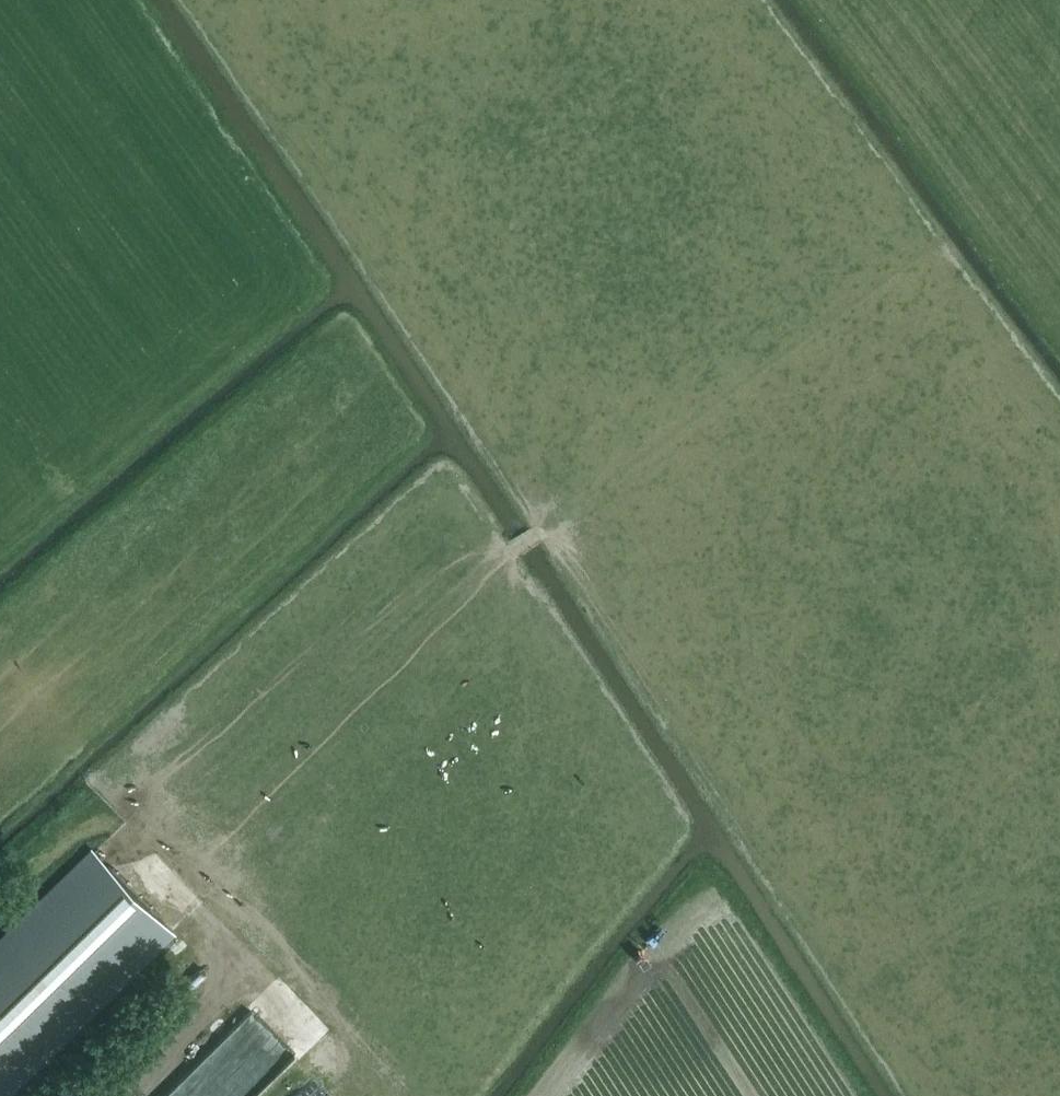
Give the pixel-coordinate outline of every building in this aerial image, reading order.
[(95,850),(0,943),(0,1095),(4,1095),(173,929),(95,850)]
